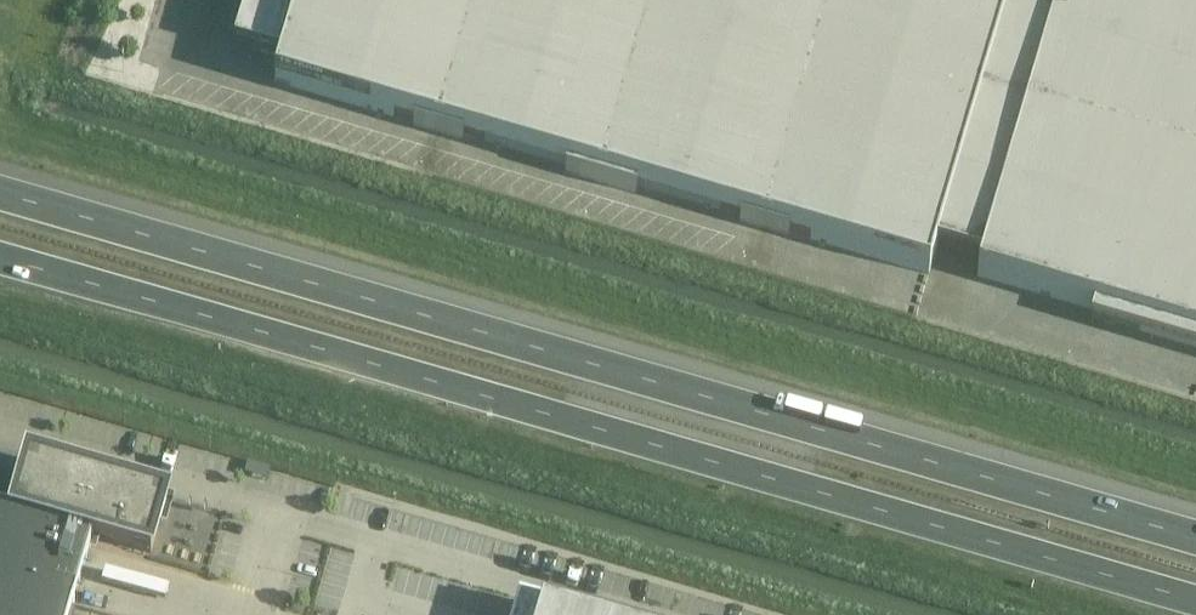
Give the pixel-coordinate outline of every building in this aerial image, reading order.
[(235,45),(282,59),(275,82),(929,274),(936,250),(982,263),(978,276),(1095,310),(1091,321),(1195,352),(1195,0),(248,0),(235,45)] [(93,536),(151,553),(167,500),(29,460),(14,513),(0,509),(0,614),(70,614),(93,536)] [(383,614),(486,614),(493,593),(397,566),(383,614)] [(519,601),(515,614),(569,614),(519,601)]
